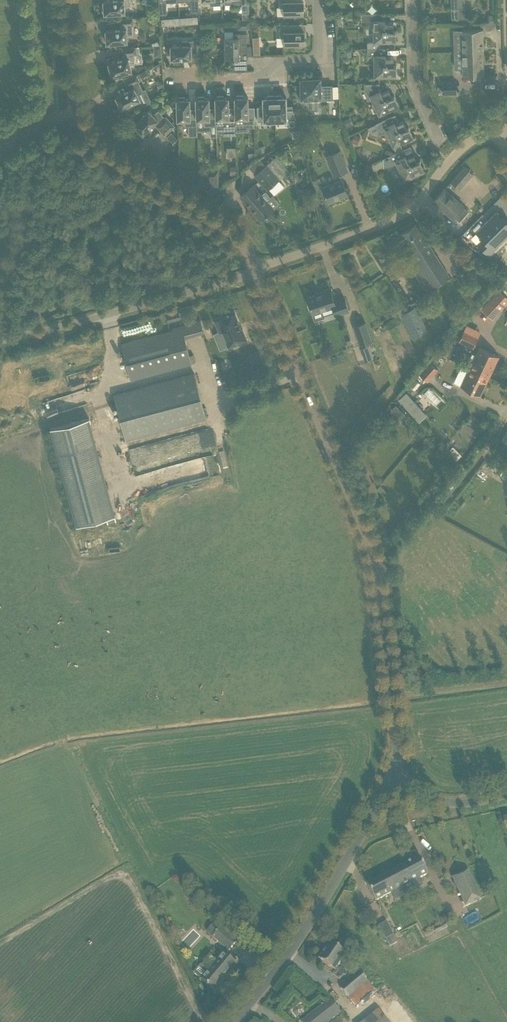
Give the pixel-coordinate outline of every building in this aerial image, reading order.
[(104,13),(125,12),(125,6),(131,5),(130,0),(107,0),(103,0),(104,5),(102,5),(103,12),(104,12),(104,13)] [(178,0),(158,0),(159,15),(167,14),(166,2),(178,1),(178,0)] [(178,1),(191,1),(191,12),(199,12),(198,0),(178,0),(178,1)] [(279,7),(283,7),(283,15),(294,15),(294,17),(302,17),(302,15),(304,15),(304,1),(305,1),(305,0),(279,0),(279,7)] [(385,13),(375,14),(370,14),(371,21),(373,21),(374,42),(396,42),(396,30),(393,30),(393,22),(385,22),(385,13)] [(104,35),(105,41),(106,41),(107,43),(127,41),(127,35),(133,35),(132,25),(134,24),(133,17),(119,18),(120,26),(120,25),(121,28),(106,30),(106,34),(104,35)] [(238,29),(250,29),(250,20),(237,21),(238,29)] [(306,23),(296,24),(279,24),(280,38),(284,37),(284,46),(295,45),(295,47),(302,47),(302,45),(305,45),(304,32),(306,32),(306,23)] [(482,29),(461,29),(461,30),(462,51),(483,51),(482,29)] [(247,60),(246,33),(225,34),(225,59),(239,58),(239,60),(247,60)] [(200,39),(193,40),(182,41),(182,45),(171,45),(171,58),(174,58),(174,60),(181,59),(181,58),(192,57),(192,53),(194,52),(194,53),(201,53),(200,39)] [(136,54),(136,47),(122,48),(122,55),(123,55),(123,59),(108,63),(110,67),(108,67),(110,74),(111,74),(112,75),(132,70),(130,64),(135,63),(134,54),(136,54)] [(386,48),(376,48),(367,49),(367,56),(374,56),(374,77),(387,77),(397,77),(396,65),(394,65),(394,57),(386,57),(386,48)] [(483,51),(462,51),(462,68),(463,76),(484,75),(483,51)] [(129,89),(116,96),(118,100),(116,101),(119,107),(121,106),(121,108),(130,104),(131,105),(137,102),(136,101),(139,99),(143,106),(151,101),(145,89),(142,90),(138,82),(140,81),(137,74),(124,80),(127,87),(128,87),(129,89)] [(320,78),(299,78),(299,79),(301,79),(301,89),(301,94),(300,95),(300,99),(300,100),(312,100),(312,99),(320,99),(320,100),(333,100),(333,95),(333,85),(332,85),(321,86),(320,78)] [(457,93),(457,82),(441,83),(441,94),(457,93)] [(380,83),(370,83),(364,83),(364,91),(368,91),(379,115),(399,106),(394,95),(392,97),(389,89),(381,93),(380,89),(380,83)] [(248,111),(248,107),(248,97),(243,97),(243,95),(236,95),(236,97),(235,97),(235,111),(235,124),(236,124),(255,124),(254,106),(254,110),(248,111)] [(275,120),(275,95),(268,95),(268,97),(263,97),(264,106),(257,106),(258,121),(275,120)] [(281,95),(275,95),(275,120),(296,119),(293,109),(286,110),(286,97),(282,97),(281,95)] [(210,112),(209,108),(209,98),(204,98),(204,96),(198,97),(198,98),(196,98),(196,112),(196,119),(197,119),(204,119),(204,125),(216,125),(216,111),(210,112)] [(229,111),(229,107),(228,97),(224,97),(224,96),(217,96),(217,98),(215,98),(216,111),(216,125),(224,125),(224,128),(236,127),(236,124),(235,124),(235,111),(229,111)] [(190,112),(190,108),(190,98),(185,99),(185,97),(178,97),(178,99),(177,99),(177,120),(185,119),(185,126),(197,125),(197,119),(196,119),(196,112),(190,112)] [(165,135),(175,125),(166,115),(164,117),(158,110),(154,114),(149,109),(146,112),(145,111),(140,116),(141,117),(134,124),(135,125),(134,126),(138,131),(140,130),(143,133),(154,123),(156,125),(155,125),(165,135)] [(386,119),(375,124),(380,133),(380,134),(386,131),(393,147),(400,144),(404,142),(414,138),(409,127),(406,128),(403,121),(399,123),(395,114),(386,119)] [(349,117),(342,120),(345,127),(352,123),(349,117)] [(176,139),(171,134),(168,137),(173,142),(176,139)] [(354,134),(351,142),(357,144),(360,137),(354,134)] [(390,155),(383,158),(383,167),(388,166),(392,165),(396,163),(400,171),(404,180),(424,171),(419,160),(417,162),(416,160),(414,155),(414,154),(407,158),(403,149),(396,152),(394,153),(390,155)] [(347,194),(344,185),(339,174),(348,171),(340,151),(326,156),(334,176),(337,182),(322,188),(328,202),(347,194)] [(254,175),(267,190),(280,179),(267,164),(254,175)] [(369,166),(362,169),(365,177),(373,173),(369,166)] [(464,167),(451,181),(458,187),(463,182),(464,183),(473,174),(464,167)] [(211,186),(218,186),(218,171),(206,171),(207,182),(211,186)] [(253,185),(248,189),(241,196),(261,219),(280,203),(272,195),(266,201),(253,185)] [(307,187),(299,189),(302,199),(310,198),(307,187)] [(444,189),(434,201),(453,218),(455,216),(460,221),(469,211),(463,206),(464,206),(444,189)] [(475,232),(481,238),(476,243),(487,254),(488,253),(500,241),(495,236),(500,231),(505,236),(506,234),(506,222),(502,217),(494,225),(488,220),(488,219),(475,232)] [(448,274),(421,231),(415,223),(400,233),(384,243),(389,251),(405,240),(412,251),(416,257),(408,262),(426,289),(434,285),(448,274)] [(335,316),(349,311),(344,297),(334,301),(330,288),(320,291),(321,293),(307,297),(315,320),(324,317),(322,310),(332,307),(335,316)] [(482,309),(492,318),(506,302),(506,298),(505,296),(501,292),(499,291),(482,309)] [(400,314),(412,339),(428,331),(416,307),(400,314)] [(180,319),(178,312),(167,316),(168,322),(180,319)] [(241,329),(235,312),(214,320),(219,331),(219,332),(223,331),(225,336),(224,336),(228,347),(247,340),(243,329),(241,329)] [(401,322),(397,316),(385,323),(389,329),(401,322)] [(200,321),(193,323),(196,334),(203,332),(200,321)] [(365,323),(354,327),(360,346),(371,342),(365,323)] [(173,331),(121,344),(131,379),(192,363),(190,355),(185,338),(182,326),(172,329),(173,331)] [(459,341),(473,347),(477,338),(464,331),(459,341)] [(447,341),(437,353),(445,357),(454,347),(447,341)] [(373,358),(369,345),(360,348),(365,361),(373,358)] [(498,356),(480,348),(470,369),(488,377),(498,356)] [(419,375),(428,382),(438,370),(430,362),(419,375)] [(470,369),(462,387),(480,395),(488,377),(470,369)] [(194,373),(114,395),(126,440),(206,418),(199,392),(194,373)] [(420,411),(414,417),(418,422),(426,415),(422,410),(420,411)] [(50,429),(57,453),(96,443),(89,418),(50,429)] [(423,686),(421,673),(413,674),(415,687),(423,686)] [(419,857),(393,871),(402,888),(420,879),(428,874),(424,866),(419,857)] [(452,877),(465,907),(481,899),(468,870),(452,877)] [(393,871),(367,884),(368,886),(376,901),(376,902),(391,894),(400,889),(402,888),(393,871)] [(237,940),(222,927),(215,921),(207,930),(229,949),(237,940)] [(397,943),(393,935),(386,922),(378,926),(386,940),(390,947),(397,943)] [(338,967),(347,955),(330,943),(319,960),(335,971),(333,974),(340,979),(343,974),(345,976),(347,973),(338,967)] [(215,962),(207,971),(201,979),(208,985),(207,985),(209,987),(210,986),(216,991),(222,984),(221,983),(236,965),(224,955),(217,964),(215,962)] [(367,996),(375,990),(359,972),(339,989),(355,1006),(367,996)] [(330,999),(301,1021),(302,1021),(328,1021),(340,1012),(330,999)] [(378,1010),(363,1021),(387,1021),(378,1010)]
